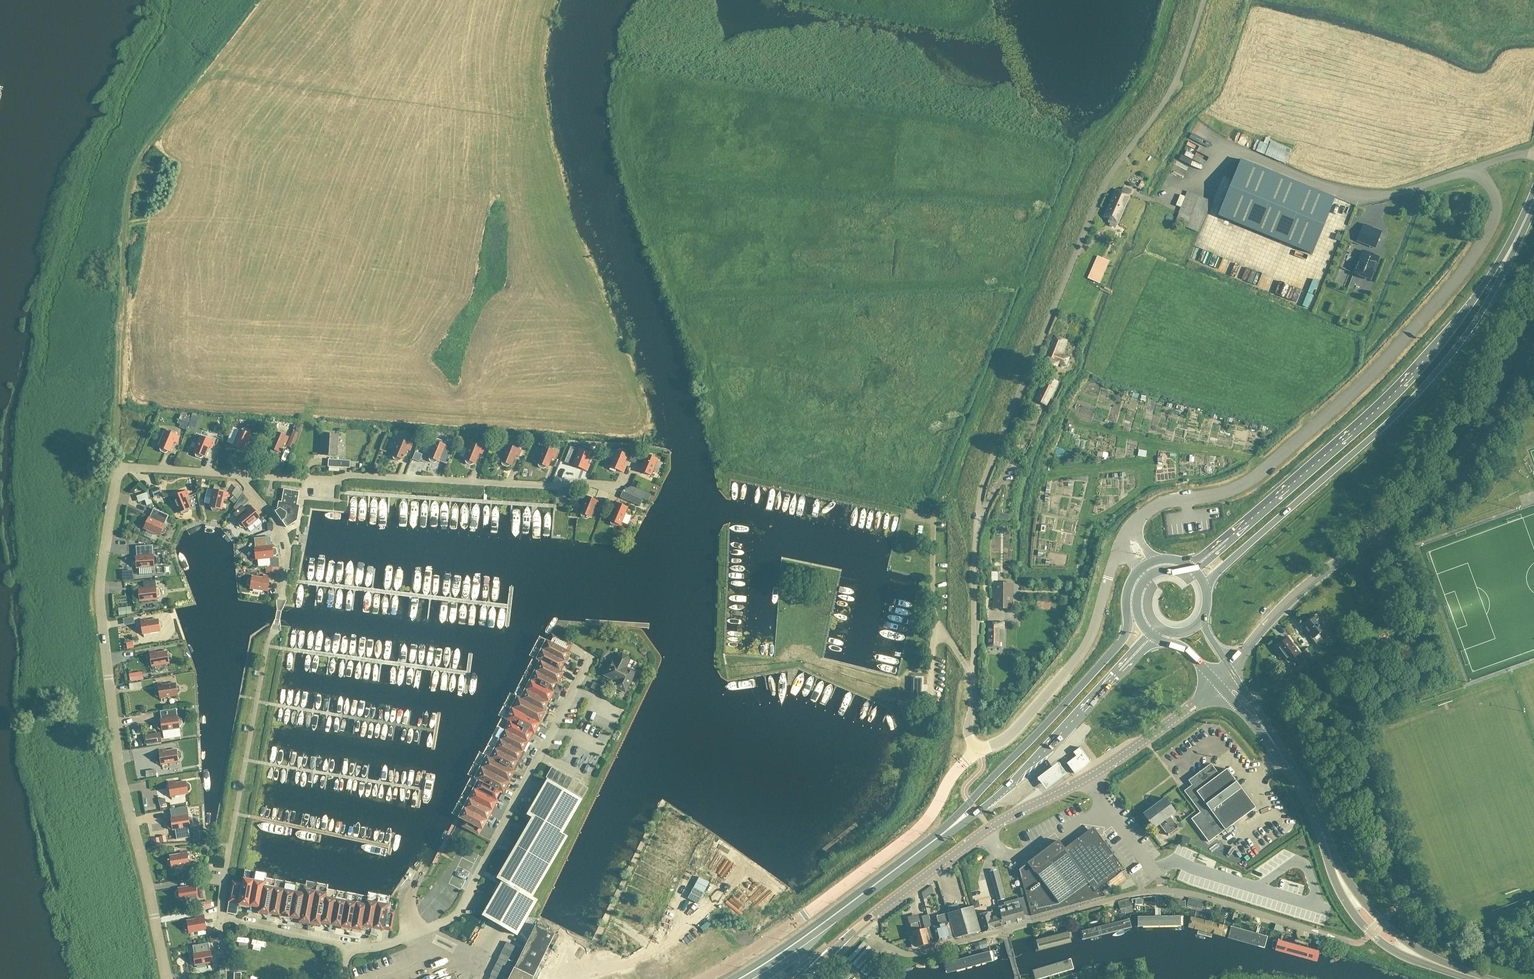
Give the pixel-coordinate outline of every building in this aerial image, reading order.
[(1286,165),(1290,151),(1264,144),(1263,146),(1255,144),(1252,156),(1286,165)] [(1190,160),(1194,154),(1186,149),(1182,156),(1190,160)] [(1335,199),(1240,160),(1217,215),(1312,254),(1335,199)] [(1109,204),(1123,210),(1131,191),(1125,189),(1123,193),(1115,190),(1109,204)] [(1198,233),(1211,202),(1187,192),(1185,197),(1180,195),(1175,206),(1181,208),(1174,223),(1198,233)] [(1123,210),(1109,204),(1103,218),(1111,221),(1109,226),(1115,228),(1123,210)] [(1372,229),(1363,225),(1357,239),(1375,246),(1379,236),(1380,232),(1372,229)] [(1350,245),(1345,262),(1343,261),(1341,269),(1350,272),(1358,247),(1350,245)] [(1191,263),(1197,265),(1202,254),(1196,251),(1191,263)] [(1378,258),(1362,251),(1353,274),(1369,280),(1378,258)] [(1207,255),(1203,263),(1211,267),(1215,258),(1207,255)] [(1087,278),(1099,284),(1108,261),(1097,256),(1087,278)] [(1333,284),(1345,289),(1351,275),(1339,270),(1333,284)] [(1054,372),(1058,363),(1065,366),(1068,358),(1061,355),(1066,341),(1055,336),(1043,367),(1054,372)] [(1033,400),(1046,407),(1058,382),(1045,376),(1033,400)] [(191,418),(188,426),(195,429),(198,420),(191,418)] [(247,452),(249,447),(247,446),(251,435),(249,434),(249,433),(248,431),(244,429),(242,430),(241,431),(239,430),(233,446),(247,452)] [(179,437),(165,431),(158,447),(160,448),(160,450),(161,452),(165,454),(167,453),(168,451),(170,452),(174,442),(177,443),(179,437)] [(278,452),(280,453),(284,443),(287,444),(290,439),(275,432),(268,448),(271,449),(270,451),(271,453),(275,455),(277,454),(278,452)] [(294,453),(301,438),(293,435),(287,450),(294,453)] [(336,457),(338,436),(322,435),(321,456),(336,457)] [(214,443),(200,437),(193,453),(195,454),(195,455),(196,457),(200,459),(202,458),(203,457),(205,458),(209,447),(212,448),(214,443)] [(401,459),(403,460),(407,450),(410,451),(412,445),(398,439),(391,455),(393,456),(393,458),(394,460),(398,462),(400,461),(401,459)] [(437,461),(439,462),(443,452),(446,453),(448,447),(442,445),(441,441),(437,439),(435,442),(434,441),(427,457),(429,458),(429,459),(430,462),(434,464),(436,463),(437,461)] [(484,449),(470,443),(464,460),(466,460),(465,462),(466,464),(470,466),(473,465),(473,463),(475,464),(479,454),(482,455),(484,449)] [(509,465),(511,466),(516,456),(518,457),(521,451),(506,445),(500,461),(502,462),(501,463),(502,466),(506,468),(509,467),(509,465)] [(557,453),(543,447),(536,463),(538,464),(538,465),(539,468),(543,469),(545,468),(546,467),(548,468),(552,458),(555,459),(557,453)] [(587,471),(589,465),(586,464),(591,454),(588,453),(589,452),(588,449),(584,448),(581,449),(581,450),(579,449),(572,465),(587,471)] [(609,467),(623,473),(626,467),(623,466),(627,456),(625,455),(626,454),(625,451),(621,449),(618,450),(618,452),(616,451),(609,467)] [(419,463),(422,455),(415,452),(412,460),(419,463)] [(636,470),(650,476),(657,460),(655,459),(656,458),(655,455),(651,453),(648,454),(648,456),(645,455),(641,465),(639,464),(636,470)] [(1145,461),(1146,454),(1137,453),(1136,460),(1145,461)] [(350,469),(350,462),(328,460),(328,467),(350,469)] [(209,489),(211,484),(201,481),(200,486),(209,489)] [(231,499),(238,504),(244,495),(237,490),(231,499)] [(280,510),(275,512),(284,526),(294,519),(299,492),(284,490),(280,510)] [(228,495),(213,491),(209,507),(211,508),(211,509),(212,512),(216,513),(219,511),(219,510),(221,511),(224,500),(227,501),(228,495)] [(186,492),(172,498),(179,514),(181,513),(181,514),(184,515),(188,513),(189,511),(188,510),(190,509),(186,499),(189,497),(186,492)] [(579,494),(577,500),(583,502),(585,497),(579,494)] [(630,494),(627,501),(639,507),(642,499),(630,494)] [(600,502),(585,497),(583,502),(579,513),(581,513),(580,515),(581,517),(585,519),(588,518),(588,517),(591,517),(595,507),(597,508),(600,502)] [(620,525),(627,509),(613,503),(610,509),(613,510),(609,520),(611,521),(610,522),(611,525),(615,526),(618,525),(618,524),(620,525)] [(233,514),(238,519),(239,521),(238,522),(238,525),(241,528),(243,528),(244,527),(246,529),(259,518),(249,506),(245,510),(242,507),(233,514)] [(168,516),(153,509),(150,515),(144,529),(160,536),(160,534),(162,535),(164,534),(166,530),(165,527),(164,527),(165,525),(164,525),(168,516)] [(137,535),(140,516),(133,515),(130,534),(137,535)] [(267,537),(248,541),(249,546),(268,542),(267,537)] [(1001,539),(1002,561),(1010,561),(1009,539),(1001,539)] [(273,556),(275,556),(276,554),(276,550),(274,548),(272,548),(271,543),(265,544),(266,547),(254,548),(255,550),(253,550),(252,552),(252,557),(254,558),(256,558),(256,560),(270,559),(272,559),(273,559),(273,556)] [(136,553),(137,569),(138,569),(139,575),(152,574),(152,568),(154,567),(154,565),(155,565),(157,563),(157,559),(155,557),(153,557),(153,555),(152,555),(152,545),(136,547),(136,553)] [(992,609),(1012,609),(1012,583),(997,583),(997,573),(991,572),(990,584),(993,584),(992,609)] [(250,590),(267,592),(270,577),(263,576),(263,579),(252,577),(252,579),(250,579),(248,581),(247,585),(249,587),(250,587),(250,590)] [(157,590),(156,590),(155,581),(143,582),(143,586),(138,587),(140,602),(157,600),(157,598),(158,598),(160,596),(159,591),(157,590)] [(1303,626),(1312,639),(1317,646),(1325,640),(1330,636),(1315,617),(1303,626)] [(140,620),(143,635),(160,632),(159,630),(161,630),(162,628),(162,624),(160,622),(158,622),(158,620),(147,622),(146,619),(140,620)] [(134,628),(137,641),(143,640),(139,620),(123,623),(124,630),(134,628)] [(1003,624),(987,624),(987,647),(999,647),(999,637),(1003,637),(1003,624)] [(539,637),(534,647),(565,663),(570,653),(568,652),(572,645),(551,635),(548,642),(539,637)] [(1329,640),(1332,644),(1339,639),(1335,635),(1329,640)] [(1305,661),(1299,654),(1288,638),(1276,647),(1288,662),(1295,657),(1300,665),(1305,661)] [(565,663),(534,647),(529,656),(532,658),(533,658),(560,672),(565,663)] [(1314,657),(1307,648),(1302,652),(1309,661),(1314,657)] [(149,652),(152,667),(169,664),(168,662),(170,662),(171,660),(171,655),(168,654),(167,654),(167,652),(156,654),(155,651),(149,652)] [(625,692),(634,673),(625,668),(628,661),(627,657),(622,654),(618,656),(614,663),(612,662),(605,676),(613,680),(614,678),(619,680),(615,687),(625,692)] [(560,672),(533,658),(532,658),(527,668),(558,684),(564,674),(560,672)] [(523,677),(554,693),(558,684),(527,668),(523,677)] [(1287,670),(1277,678),(1282,684),(1292,676),(1287,670)] [(554,693),(523,677),(518,687),(549,703),(554,693)] [(160,698),(160,699),(177,696),(177,694),(178,694),(180,692),(179,688),(177,686),(175,686),(175,684),(164,686),(164,683),(157,684),(158,690),(156,690),(155,692),(155,697),(157,698),(160,698)] [(518,687),(513,695),(513,696),(544,712),(549,703),(518,687)] [(603,697),(605,692),(594,687),(591,692),(603,697)] [(544,712),(513,696),(513,695),(510,694),(504,705),(540,724),(546,713),(544,712)] [(533,734),(532,734),(534,735),(540,724),(504,705),(498,717),(501,718),(533,734)] [(160,713),(160,716),(161,722),(159,723),(157,725),(158,729),(160,730),(162,730),(162,732),(179,729),(179,727),(180,727),(182,725),(181,720),(179,719),(178,719),(178,717),(178,716),(177,716),(176,710),(160,713)] [(528,743),(532,734),(533,734),(501,718),(497,727),(528,743)] [(492,736),(523,753),(528,743),(497,727),(492,736)] [(487,746),(518,762),(523,753),(492,736),(487,746)] [(161,737),(143,738),(144,748),(161,747),(161,737)] [(487,746),(483,755),(482,755),(513,771),(518,762),(487,746)] [(1076,757),(1066,764),(1074,774),(1090,762),(1080,748),(1073,753),(1076,757)] [(159,750),(161,766),(178,763),(178,761),(179,760),(181,758),(180,754),(178,752),(177,753),(176,750),(165,752),(165,749),(159,750)] [(513,771),(482,755),(483,755),(479,753),(473,764),(509,783),(515,772),(513,771)] [(502,793),(502,794),(503,795),(509,783),(473,764),(467,776),(471,778),(471,777),(502,793)] [(1184,792),(1197,810),(1199,812),(1191,819),(1195,824),(1208,842),(1217,836),(1255,808),(1226,770),(1219,775),(1210,764),(1188,781),(1191,786),(1184,792)] [(1062,770),(1058,765),(1038,780),(1042,786),(1047,792),(1067,776),(1062,770)] [(546,778),(582,799),(588,789),(552,768),(546,778)] [(155,770),(145,772),(146,779),(156,777),(155,770)] [(497,803),(502,794),(502,793),(471,777),(471,778),(466,787),(497,803)] [(482,916),(517,936),(537,901),(532,898),(567,838),(562,835),(582,800),(547,780),(527,815),(532,818),(497,879),(502,882),(482,916)] [(168,782),(170,798),(188,795),(187,792),(189,792),(190,790),(189,786),(187,784),(186,784),(185,782),(175,784),(174,781),(168,782)] [(497,803),(466,787),(461,796),(492,812),(497,803)] [(492,812),(461,796),(456,805),(487,821),(492,812)] [(1154,807),(1173,832),(1178,828),(1170,817),(1175,813),(1164,799),(1154,807)] [(462,827),(479,836),(481,830),(483,831),(487,821),(456,805),(451,815),(465,822),(462,827)] [(1168,836),(1173,832),(1154,807),(1143,815),(1154,829),(1159,825),(1168,836)] [(170,815),(173,831),(190,828),(189,826),(191,826),(192,823),(192,819),(189,818),(188,818),(188,815),(177,817),(176,814),(170,815)] [(1022,849),(1026,847),(1021,836),(1016,838),(1022,849)] [(1190,838),(1182,836),(1180,842),(1188,845),(1190,838)] [(1021,879),(1030,917),(1100,899),(1098,891),(1124,871),(1103,842),(1099,845),(1081,843),(1078,839),(1065,848),(1064,850),(1058,842),(1028,864),(1029,865),(1019,872),(1021,879)] [(172,869),(189,866),(186,851),(180,852),(181,855),(170,857),(170,859),(169,859),(167,861),(168,866),(170,867),(171,867),(172,869)] [(232,882),(229,902),(239,904),(239,905),(249,907),(255,873),(245,871),(242,884),(232,882)] [(249,907),(259,909),(265,879),(266,879),(266,875),(255,873),(249,907)] [(259,909),(258,913),(269,915),(275,881),(266,879),(265,879),(259,909)] [(275,881),(269,915),(279,917),(286,882),(275,881)] [(286,882),(279,917),(290,919),(296,884),(286,882)] [(300,920),(299,922),(310,924),(317,884),(306,882),(306,886),(300,920)] [(180,902),(197,899),(194,883),(188,884),(189,887),(178,889),(178,891),(177,892),(175,894),(176,898),(178,900),(180,899),(180,902)] [(758,946),(772,918),(773,919),(784,896),(756,883),(746,905),(736,900),(722,929),(758,946)] [(1003,899),(999,883),(992,885),(997,901),(1003,899)] [(290,919),(300,920),(306,886),(296,884),(290,919)] [(317,884),(310,924),(321,926),(321,924),(320,924),(321,923),(327,890),(328,886),(317,884)] [(320,924),(321,924),(331,926),(337,892),(327,890),(321,923),(320,924)] [(451,903),(455,899),(445,891),(441,894),(451,903)] [(337,892),(331,926),(341,928),(347,894),(337,892)] [(362,928),(363,928),(373,930),(379,895),(368,893),(367,897),(368,897),(362,928)] [(347,894),(341,928),(351,930),(357,896),(347,894)] [(391,932),(395,912),(387,911),(390,897),(379,895),(373,930),(383,932),(383,931),(391,932)] [(363,928),(362,928),(368,897),(367,897),(357,896),(351,930),(362,932),(363,928)] [(196,906),(198,913),(211,911),(210,903),(196,906)] [(947,914),(950,923),(954,939),(980,932),(973,907),(958,911),(956,905),(947,908),(949,913),(947,914)] [(998,907),(1003,926),(1024,920),(1020,905),(1005,909),(1004,905),(998,907)] [(1003,928),(1003,926),(998,907),(991,909),(992,912),(987,913),(978,915),(983,933),(1003,928)] [(948,923),(950,923),(947,914),(936,917),(939,926),(932,928),(937,943),(952,939),(948,923)] [(929,944),(928,940),(934,939),(927,915),(921,917),(924,929),(921,930),(918,920),(914,922),(914,923),(910,924),(912,932),(913,936),(909,937),(912,948),(913,949),(914,949),(916,948),(929,944)] [(1137,916),(1137,927),(1183,926),(1183,915),(1137,916)] [(189,934),(206,931),(203,916),(197,917),(198,920),(187,921),(187,924),(186,924),(184,926),(185,930),(187,932),(189,932),(189,934)] [(1191,916),(1188,928),(1225,937),(1228,925),(1191,916)] [(1082,940),(1132,928),(1129,918),(1080,931),(1082,940)] [(534,978),(533,978),(554,935),(536,926),(514,969),(514,968),(509,978),(533,978),(534,978)] [(1227,938),(1265,948),(1268,936),(1231,926),(1227,938)] [(1035,952),(1072,943),(1069,931),(1032,940),(1035,952)] [(1320,951),(1278,939),(1275,950),(1317,962),(1320,951)] [(506,943),(498,959),(490,976),(491,976),(489,978),(504,978),(511,966),(510,966),(519,949),(506,943)] [(195,967),(212,964),(210,949),(204,950),(204,952),(193,954),(194,956),(192,957),(191,959),(191,963),(193,965),(195,964),(195,967)] [(943,963),(946,973),(991,961),(989,951),(943,963)] [(1070,960),(1032,970),(1034,978),(1044,978),(1073,971),(1070,960)]
